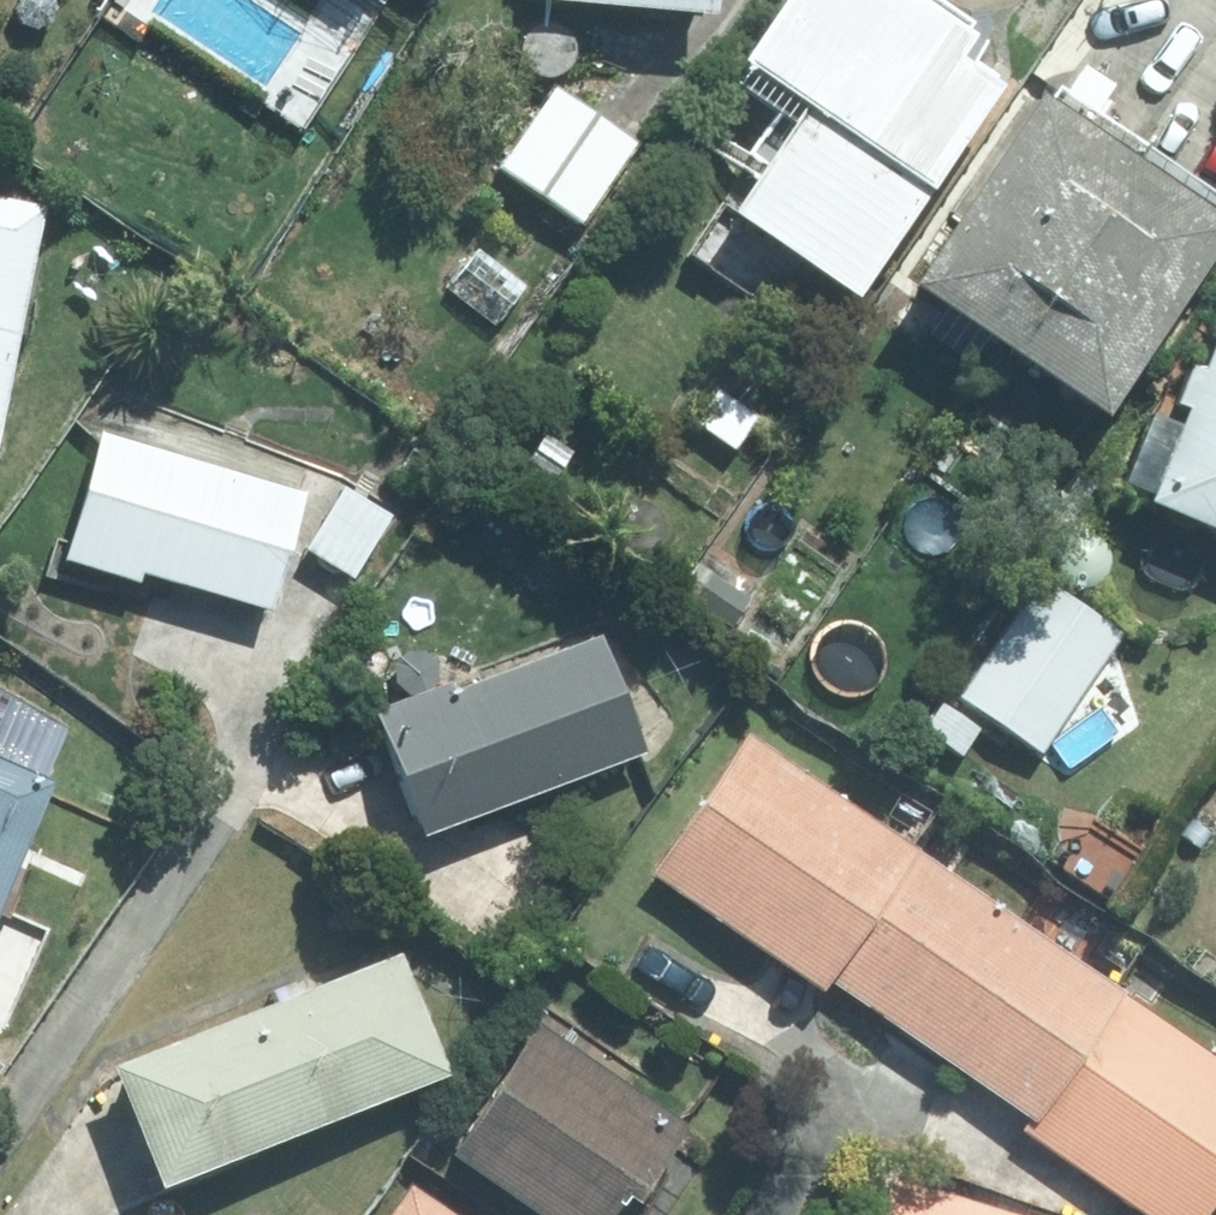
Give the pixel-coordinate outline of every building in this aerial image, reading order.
[(531,23),(703,37),(706,0),(533,0),(531,23)] [(728,84),(791,127),(920,215),(992,112),(948,80),(965,56),(884,0),(785,0),(728,84)] [(547,93),(492,175),(582,234),(636,153),(547,93)] [(1215,237),(1215,218),(1054,104),(1041,123),(1037,119),(900,311),(1091,446),(1215,269),(1215,244),(1212,242),(1215,237)] [(791,127),(715,236),(844,326),(920,215),(791,127)] [(37,219),(0,211),(0,398),(37,219)] [(525,293),(478,255),(444,295),(490,334),(525,293)] [(1198,391),(1181,383),(1163,428),(1180,435),(1143,523),(1215,555),(1215,348),(1198,391)] [(753,427),(715,400),(693,433),(731,459),(753,427)] [(96,444),(57,573),(131,596),(134,585),(264,627),(300,506),(96,444)] [(339,502),(302,560),(349,589),(384,531),(339,502)] [(1074,520),(1050,557),(1079,575),(1102,538),(1074,520)] [(1040,585),(953,710),(1036,768),(1123,642),(1040,585)] [(452,694),(364,728),(414,855),(641,767),(595,649),(456,703),(452,694)] [(62,733),(8,709),(0,729),(0,907),(48,795),(39,790),(62,733)] [(742,742),(642,881),(816,1008),(829,991),(920,864),(913,857),(909,862),(742,742)] [(1182,824),(1213,850),(1215,846),(1215,783),(1182,824)] [(1026,1133),(1018,1143),(1024,1147),(1122,1010),(920,864),(829,991),(1026,1133)] [(397,967),(103,1088),(154,1210),(447,1090),(397,967)] [(1024,1147),(1117,1214),(1212,1214),(1215,1209),(1215,1077),(1122,1010),(1024,1147)] [(534,1040),(441,1172),(502,1214),(629,1214),(681,1142),(534,1040)] [(891,1194),(885,1214),(956,1214),(891,1194)] [(407,1196),(394,1214),(433,1214),(407,1196)]
